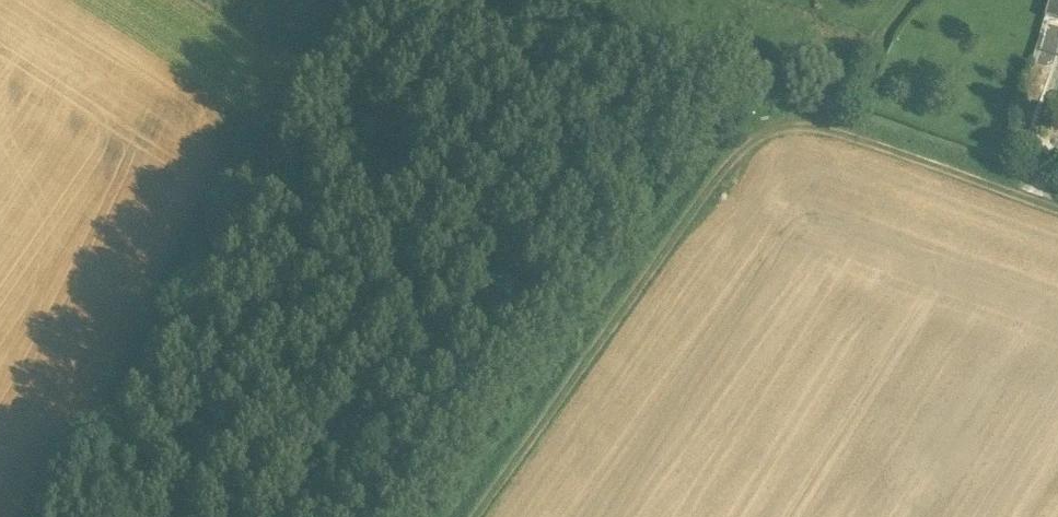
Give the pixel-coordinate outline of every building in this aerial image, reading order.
[(1045,19),(1057,23),(1057,0),(1050,0),(1045,19)]
